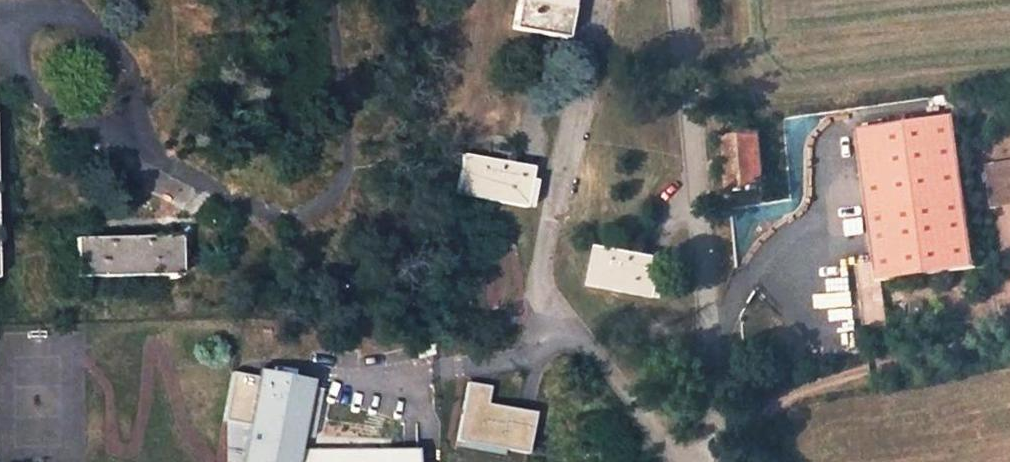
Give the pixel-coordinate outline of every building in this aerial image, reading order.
[(512,30),(561,39),(569,0),(518,0),(512,30)] [(955,118),(855,129),(874,263),(877,282),(880,282),(976,268),(955,118)] [(775,134),(759,135),(761,163),(777,160),(775,134)] [(759,135),(721,140),(726,189),(763,186),(761,163),(759,135)] [(531,169),(464,155),(454,196),(524,208),(531,169)] [(989,166),(994,206),(1009,203),(1009,164),(989,166)] [(178,239),(74,240),(74,279),(179,277),(178,239)] [(664,260),(595,247),(587,286),(656,300),(664,260)] [(874,263),(855,265),(863,331),(886,328),(880,282),(877,282),(874,263)] [(233,376),(219,461),(290,461),(304,375),(249,366),(247,378),(233,376)] [(487,390),(465,386),(455,440),(524,454),(531,415),(484,406),(487,390)] [(411,446),(288,446),(288,461),(411,461),(411,446)]
